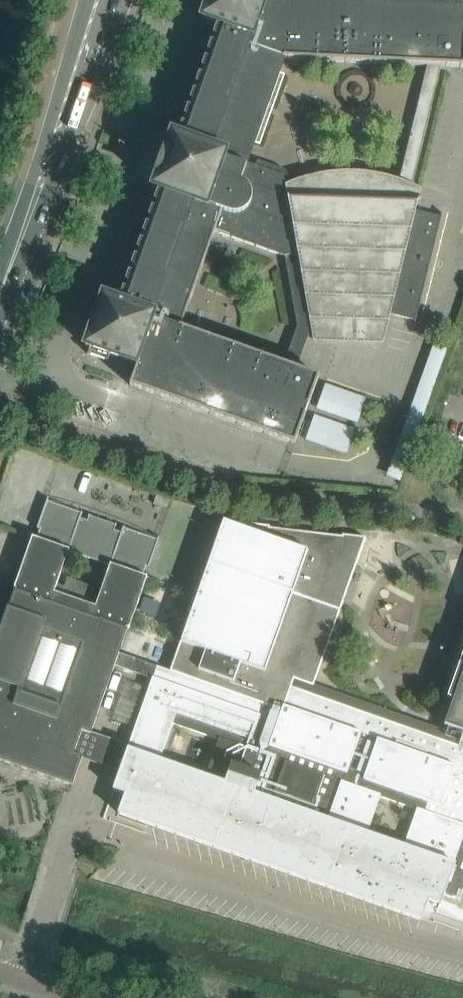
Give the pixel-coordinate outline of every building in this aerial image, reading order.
[(414,322),(415,323),(443,213),(441,212),(440,216),(416,210),(419,195),(415,193),(410,191),(440,67),(462,68),(462,0),(209,0),(202,19),(218,24),(178,136),(171,134),(152,187),(159,189),(119,301),(103,296),(85,346),(89,348),(87,354),(107,360),(110,355),(135,364),(135,363),(137,364),(130,385),(295,444),(319,376),(297,368),(309,335),(313,334),(313,339),(383,342),(390,314),(414,320),(414,322)] [(437,327),(390,459),(405,464),(452,332),(437,327)] [(310,424),(353,437),(370,378),(327,366),(310,424)] [(171,501),(156,496),(153,504),(169,510),(171,501)] [(119,654),(127,630),(145,577),(146,576),(143,575),(146,566),(149,568),(160,538),(158,537),(158,539),(123,527),(121,532),(115,530),(116,524),(89,515),(87,520),(81,518),(83,512),(48,500),(49,499),(47,498),(37,528),(39,529),(36,538),(33,537),(0,633),(0,760),(72,786),(82,757),(74,754),(82,731),(91,734),(115,665),(134,672),(138,660),(119,654)] [(447,698),(452,700),(442,730),(313,684),(365,537),(342,535),(342,536),(270,528),(270,526),(223,520),(223,521),(169,671),(138,660),(134,672),(152,678),(113,789),(125,793),(119,812),(422,919),(425,910),(462,923),(462,653),(447,698)]
